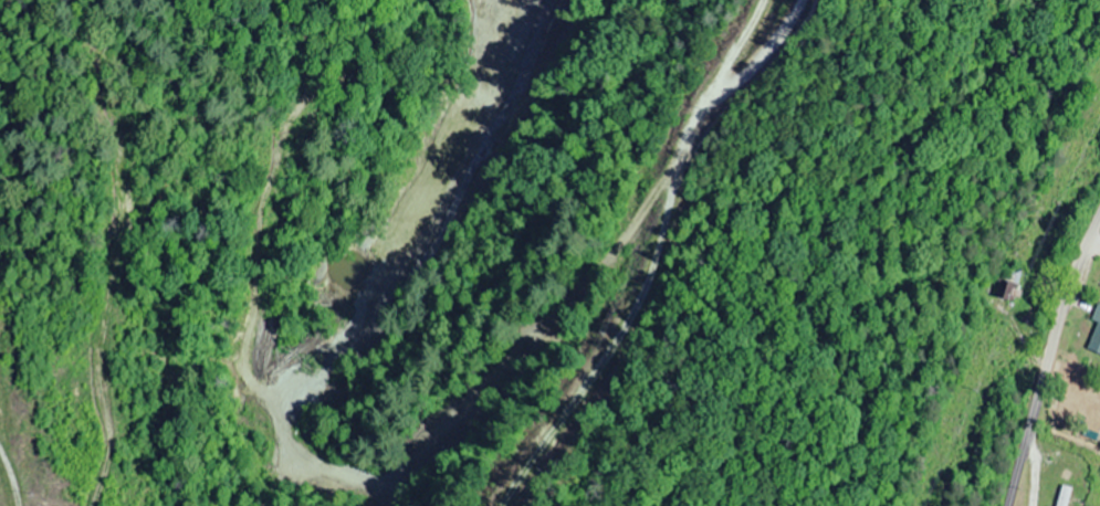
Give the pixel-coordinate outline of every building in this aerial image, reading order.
[(1011,303),(1017,286),(1000,280),(994,298),(1011,303)] [(1095,322),(1084,348),(1099,355),(1099,305),(1096,303),(1089,319),(1095,322)] [(1068,488),(1057,484),(1051,505),(1063,505),(1068,488)]
